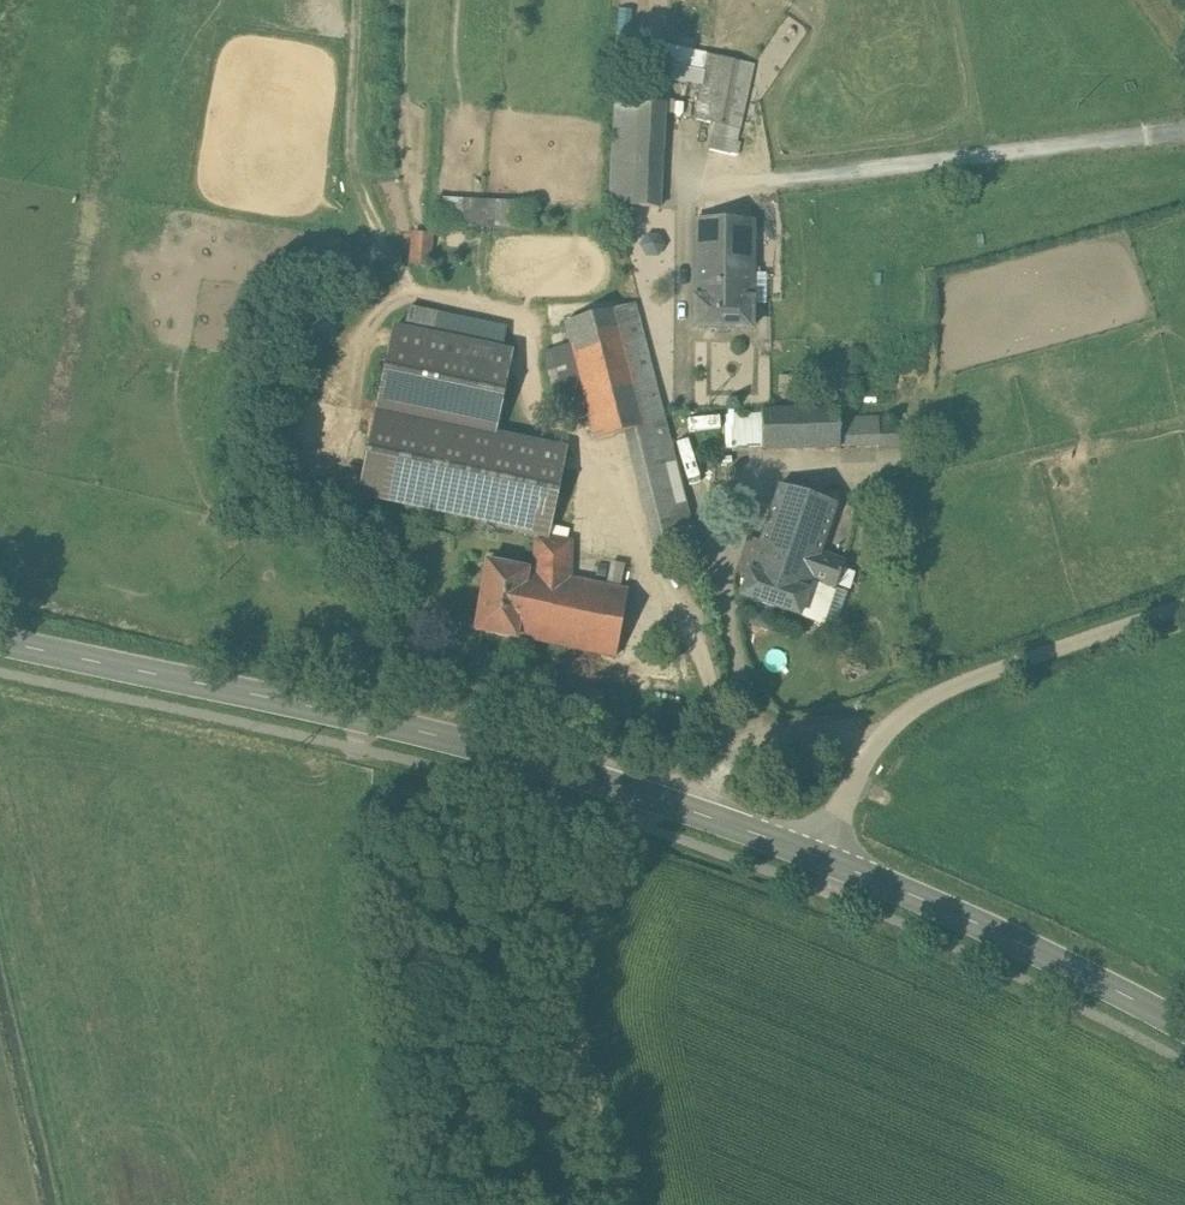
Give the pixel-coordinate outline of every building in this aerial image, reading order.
[(706,72),(709,55),(688,50),(684,67),(706,72)] [(696,120),(715,125),(739,130),(753,65),(709,55),(706,72),(696,120)] [(664,103),(617,101),(611,205),(658,209),(664,103)] [(736,143),(739,130),(715,125),(709,151),(736,157),(739,143),(736,143)] [(535,204),(437,198),(436,226),(533,231),(535,204)] [(695,220),(694,299),(751,301),(751,220),(695,220)] [(407,231),(405,265),(426,266),(429,232),(407,231)] [(751,330),(751,301),(694,299),(694,328),(751,330)] [(634,304),(565,322),(571,346),(589,417),(595,440),(626,432),(655,550),(695,540),(634,304)] [(512,353),(393,328),(358,494),(501,524),(500,529),(535,537),(535,536),(548,538),(566,450),(495,435),(512,353)] [(589,417),(571,346),(544,353),(561,417),(568,416),(570,422),(589,417)] [(838,407),(761,410),(763,430),(764,447),(840,446),(839,418),(838,407)] [(878,417),(839,418),(840,446),(879,444),(878,422),(878,417)] [(905,421),(878,422),(879,444),(906,443),(905,421)] [(764,447),(763,430),(723,431),(723,448),(764,447)] [(781,483),(763,533),(821,554),(839,504),(781,483)] [(763,533),(749,571),(807,591),(812,580),(821,554),(763,533)] [(535,536),(535,537),(534,572),(569,579),(570,543),(548,538),(535,536)] [(821,554),(812,580),(837,588),(846,562),(821,554)] [(516,637),(527,570),(486,562),(474,631),(516,639),(516,637)] [(534,572),(527,570),(516,637),(614,657),(627,591),(569,579),(534,572)] [(808,591),(807,591),(749,571),(740,595),(799,616),(799,615),(808,591)] [(847,592),(837,588),(812,580),(807,591),(808,591),(799,615),(823,624),(825,617),(837,621),(847,592)] [(793,769),(776,777),(783,793),(800,786),(793,769)]
